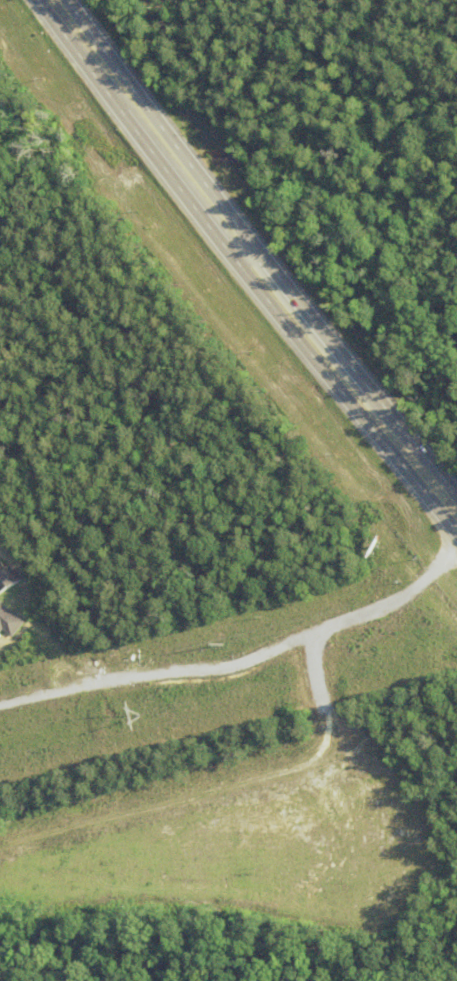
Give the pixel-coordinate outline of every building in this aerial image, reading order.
[(24,579),(14,564),(7,568),(0,558),(0,594),(24,579)] [(4,629),(0,634),(0,603),(2,601),(26,622),(13,637),(4,629)]
